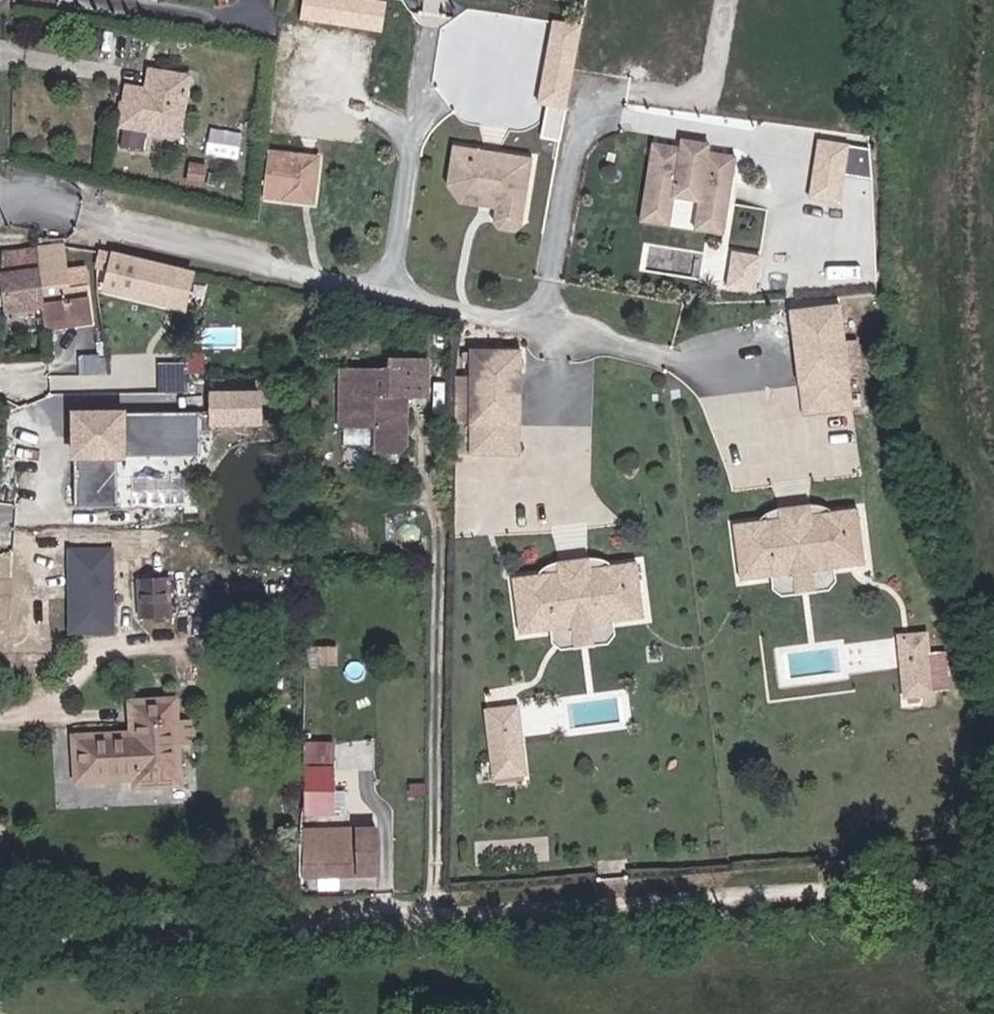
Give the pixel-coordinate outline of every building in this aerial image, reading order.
[(581,27),(552,21),(537,105),(567,110),(581,27)] [(179,136),(189,77),(149,70),(146,90),(126,87),(120,127),(124,127),(138,130),(179,136)] [(136,143),(138,130),(124,127),(121,141),(136,143)] [(679,148),(651,144),(637,225),(671,231),(675,202),(698,206),(693,233),(724,238),(737,159),(710,154),(711,145),(681,140),(679,148)] [(852,147),(818,141),(808,200),(842,206),(852,147)] [(464,143),(454,142),(448,183),(462,201),(498,206),(500,192),(467,187),(459,177),(464,143)] [(530,153),(464,143),(459,177),(467,187),(500,192),(498,206),(503,213),(519,215),(525,210),(533,153),(530,153)] [(269,153),(264,197),(301,202),(302,192),(314,194),(319,158),(269,153)] [(203,183),(205,164),(190,161),(187,180),(203,183)] [(302,192),(301,202),(313,203),(314,194),(302,192)] [(503,213),(498,206),(496,217),(501,223),(517,226),(524,221),(525,210),(519,215),(503,213)] [(68,300),(61,247),(36,250),(43,307),(45,330),(91,323),(87,297),(68,300)] [(36,250),(36,249),(17,250),(3,252),(2,272),(8,312),(43,307),(36,250)] [(756,295),(762,257),(732,252),(726,290),(756,295)] [(183,309),(192,274),(113,255),(105,290),(183,309)] [(849,380),(840,305),(790,311),(799,386),(849,380)] [(519,425),(520,351),(470,350),(470,379),(469,425),(519,425)] [(406,445),(407,395),(427,396),(428,362),(390,361),(390,371),(340,371),(340,426),(375,427),(375,452),(399,452),(406,445)] [(469,425),(470,379),(455,379),(455,425),(469,425)] [(803,415),(853,409),(849,380),(799,386),(803,415)] [(264,429),(263,392),(208,392),(209,430),(264,429)] [(74,414),(74,509),(118,509),(118,459),(203,458),(203,413),(74,414)] [(519,425),(469,425),(469,455),(519,455),(519,425)] [(833,513),(831,511),(828,509),(824,507),(818,506),(814,505),(809,506),(779,509),(776,510),(771,511),(767,514),(763,517),(759,523),(833,513)] [(863,564),(856,510),(833,513),(759,523),(734,526),(741,580),(771,576),(834,568),(863,564)] [(112,633),(111,550),(70,551),(70,633),(112,633)] [(612,567),(610,565),(608,564),(603,561),(598,560),(593,560),(589,560),(559,564),(555,564),(551,566),(546,568),(542,571),(538,576),(612,567)] [(643,618),(636,564),(612,567),(538,576),(514,580),(521,634),(551,630),(582,626),(643,618)] [(829,590),(836,581),(834,568),(771,576),(772,589),(781,596),(814,592),(829,590)] [(170,582),(170,578),(137,580),(139,618),(172,616),(172,614),(170,582)] [(185,613),(184,581),(170,582),(172,614),(185,613)] [(607,644),(614,635),(613,622),(582,626),(551,630),(552,642),(561,649),(590,646),(607,644)] [(932,664),(930,634),(915,635),(916,665),(932,664)] [(916,665),(915,635),(900,636),(902,666),(916,665)] [(179,783),(177,743),(175,723),(174,701),(131,703),(133,734),(75,738),(77,781),(135,778),(136,785),(179,783)] [(520,705),(483,710),(493,783),(530,779),(520,705)] [(193,742),(192,722),(175,723),(177,743),(193,742)] [(332,772),(333,757),(306,757),(306,771),(332,772)] [(332,811),(332,772),(306,771),(306,811),(332,811)] [(375,875),(375,831),(305,832),(305,875),(375,875)]
